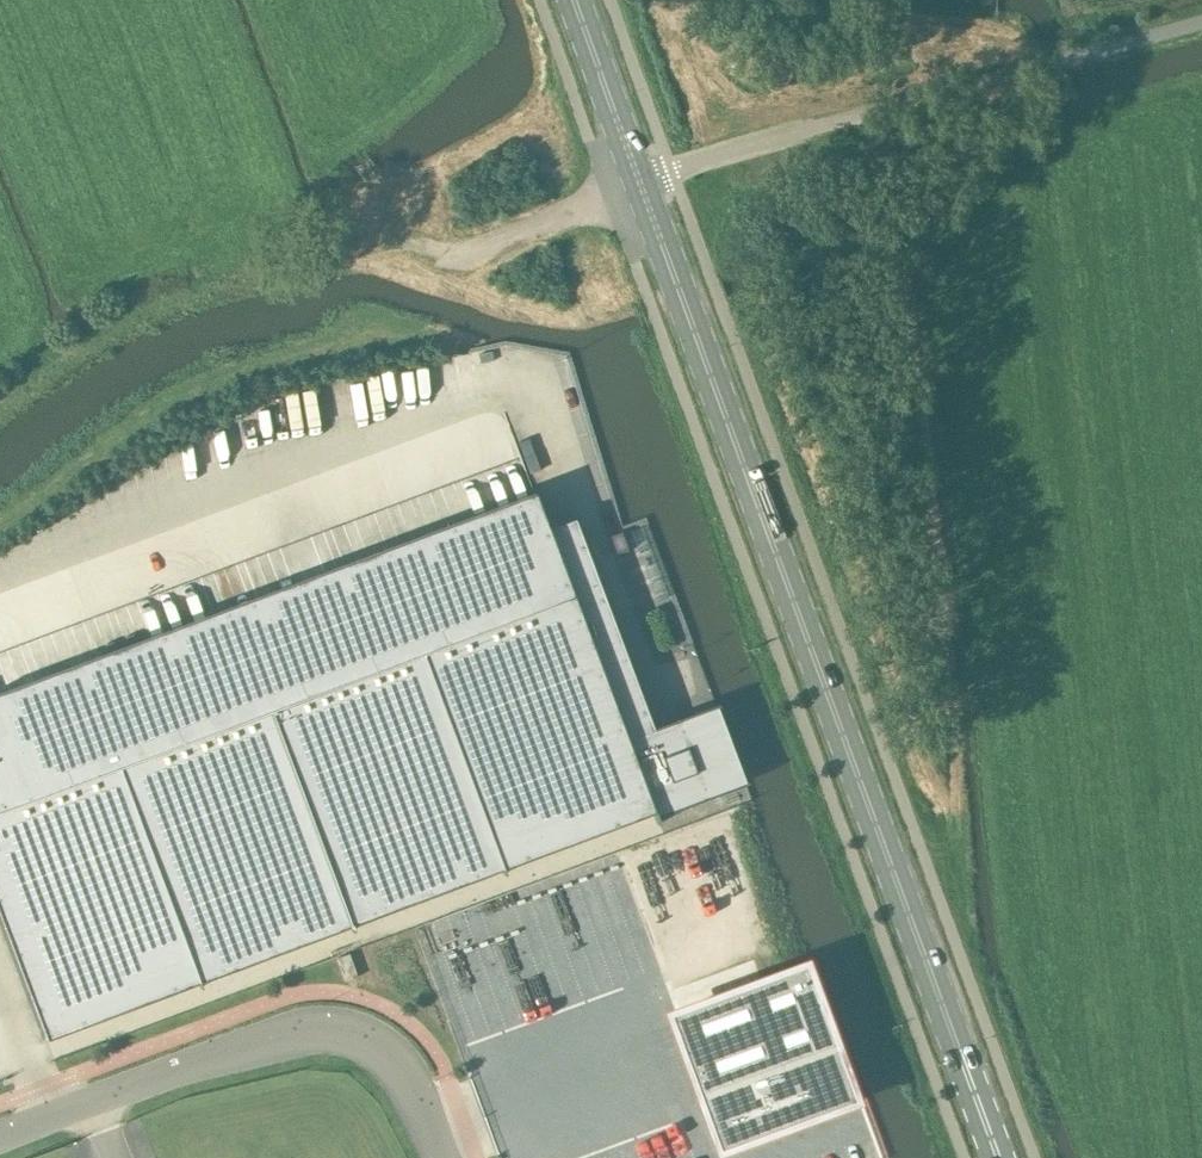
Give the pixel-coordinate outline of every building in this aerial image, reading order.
[(0,692),(0,913),(47,1039),(654,812),(655,816),(746,782),(717,704),(652,729),(574,519),(548,528),(534,493),(0,692)] [(337,958),(341,968),(345,981),(349,979),(354,977),(357,976),(356,972),(349,953),(337,958)] [(812,965),(678,1014),(727,1148),(862,1099),(812,965)]
